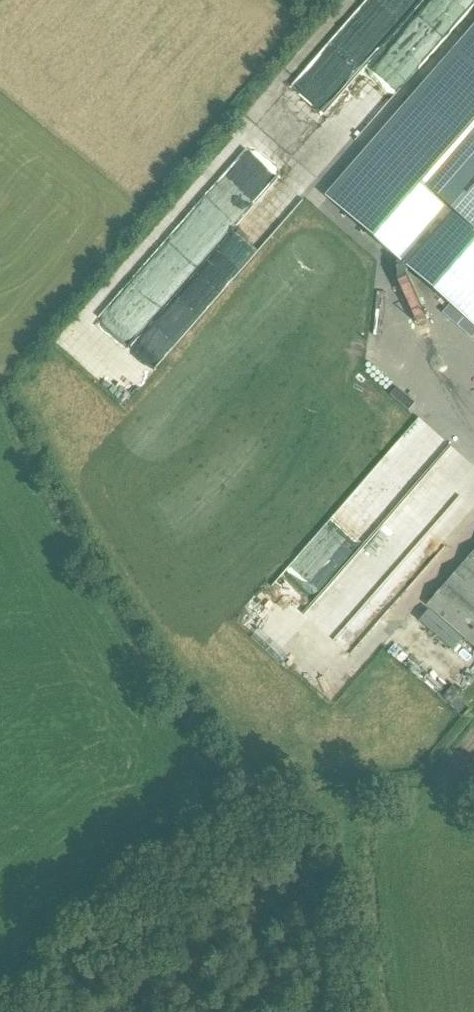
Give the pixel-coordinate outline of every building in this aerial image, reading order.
[(329,198),(473,324),(473,31),(329,198)] [(357,129),(367,138),(447,42),(437,34),(357,129)] [(460,491),(423,466),(442,438),(415,419),(381,469),(446,512),(460,491)] [(448,473),(465,489),(473,479),(473,467),(464,457),(448,473)] [(417,555),(433,552),(431,542),(415,546),(417,555)] [(429,606),(473,646),(473,554),(429,606)] [(392,627),(401,610),(391,605),(382,622),(392,627)] [(392,626),(379,640),(401,661),(415,647),(392,626)] [(420,642),(436,655),(444,646),(428,633),(420,642)] [(458,683),(424,652),(417,659),(427,669),(421,675),(446,697),(458,683)]
